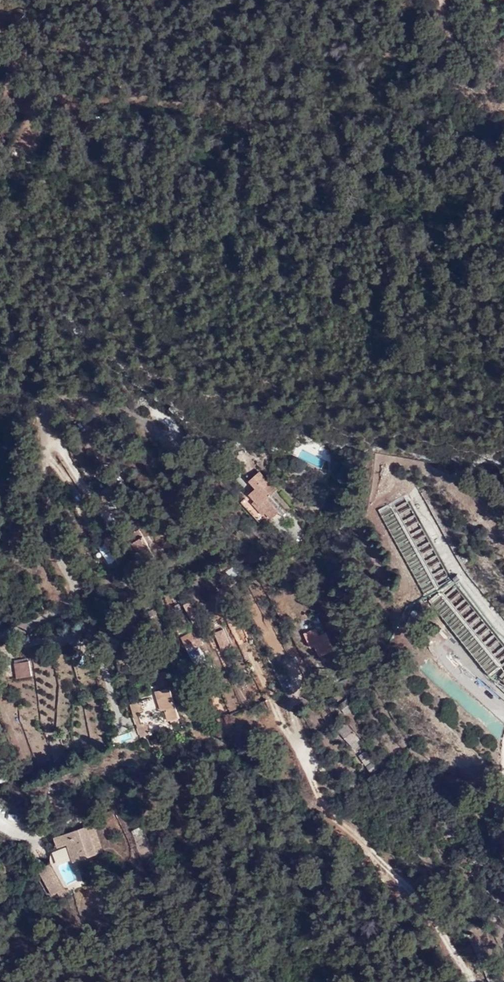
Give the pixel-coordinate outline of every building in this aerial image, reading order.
[(252,493),(255,497),(271,482),(261,471),(252,479),(258,487),(252,493)] [(271,482),(255,497),(258,499),(269,511),(275,518),(281,513),(284,516),(289,511),(274,494),(280,490),(272,481),(271,482)] [(113,500),(108,492),(102,496),(107,504),(113,500)] [(488,623),(457,585),(450,576),(405,495),(379,510),(425,594),(449,581),(451,583),(429,600),(490,676),(503,665),(503,643),(488,623)] [(269,511),(258,499),(255,501),(266,514),(269,511)] [(150,549),(151,549),(140,530),(129,536),(145,563),(155,557),(150,549)] [(238,644),(246,642),(242,624),(234,626),(238,644)] [(333,650),(324,632),(318,635),(314,629),(304,634),(311,647),(314,646),(319,656),(333,650)] [(216,632),(220,647),(227,645),(223,630),(216,632)] [(185,643),(188,648),(195,645),(199,653),(202,652),(195,639),(194,639),(192,635),(188,637),(190,641),(185,643)] [(195,645),(188,648),(196,664),(201,661),(204,666),(208,664),(202,652),(199,653),(195,645)] [(30,676),(29,659),(13,660),(15,678),(30,676)] [(164,672),(154,675),(158,691),(160,690),(162,698),(158,699),(162,711),(165,709),(169,721),(179,718),(164,672)] [(150,699),(136,703),(146,736),(160,731),(150,699)] [(354,708),(348,699),(339,705),(346,713),(354,708)] [(146,736),(136,703),(132,704),(138,724),(142,736),(146,736)] [(363,742),(347,723),(339,730),(355,749),(363,742)] [(142,736),(138,724),(130,727),(134,739),(142,736)] [(121,741),(131,737),(129,732),(119,736),(121,741)] [(373,760),(366,751),(360,754),(367,764),(373,760)] [(380,769),(375,762),(368,766),(373,773),(380,769)] [(98,835),(94,822),(90,824),(91,826),(96,836),(98,835)] [(96,836),(91,826),(90,824),(87,825),(92,838),(96,836)] [(101,847),(96,836),(92,838),(87,825),(55,837),(59,847),(69,843),(74,857),(75,861),(103,850),(101,847)] [(129,832),(143,857),(154,851),(140,826),(129,832)] [(104,850),(98,835),(96,836),(101,847),(103,850),(104,850)] [(501,852),(490,840),(484,846),(495,859),(501,852)] [(74,857),(69,843),(59,847),(56,848),(53,861),(53,863),(54,862),(55,864),(74,857)] [(55,864),(54,862),(53,863),(40,869),(52,895),(57,893),(66,888),(55,864)] [(70,895),(68,887),(66,888),(57,893),(59,898),(70,895)]
